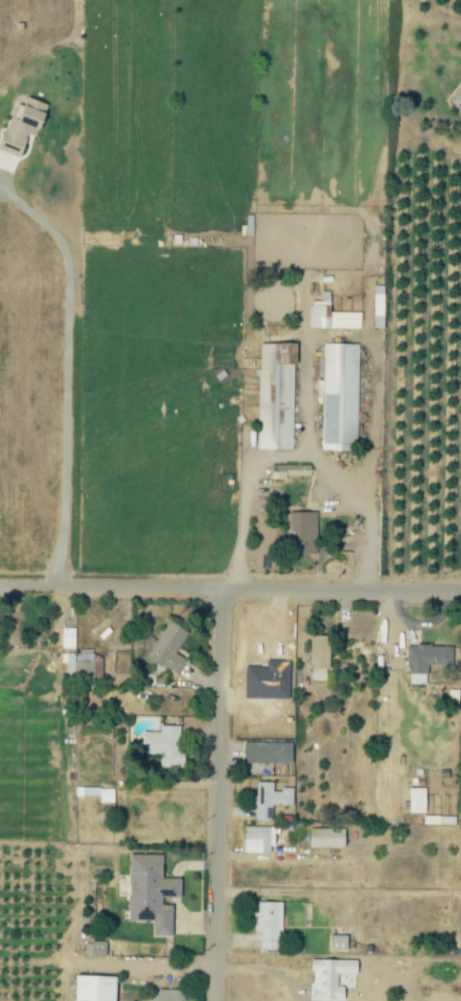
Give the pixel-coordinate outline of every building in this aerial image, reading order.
[(448,104),(460,113),(460,86),(448,104)] [(27,135),(36,137),(47,105),(17,96),(0,147),(0,151),(20,158),(27,135)] [(384,286),(375,286),(374,319),(384,319),(384,286)] [(360,330),(361,314),(329,313),(330,307),(308,306),(307,328),(360,330)] [(296,345),(261,344),(261,370),(259,370),(257,450),(293,451),(296,345)] [(318,513),(290,513),(289,554),(317,554),(318,513)] [(158,642),(149,637),(144,646),(148,649),(144,658),(178,676),(186,660),(176,655),(187,633),(168,622),(158,642)] [(61,650),(75,650),(76,629),(62,629),(61,650)] [(329,682),(330,637),(311,637),(310,682),(329,682)] [(427,666),(453,667),(453,646),(408,646),(408,685),(426,685),(427,666)] [(62,672),(68,672),(68,681),(102,682),(102,655),(62,654),(62,672)] [(259,663),(258,689),(275,689),(275,703),(292,704),(292,694),(282,694),(282,675),(279,675),(280,664),(259,663)] [(181,769),(182,727),(160,727),(160,733),(142,733),(142,755),(160,755),(160,769),(181,769)] [(292,744),(244,743),(244,764),(292,764),(292,744)] [(255,822),(272,822),(273,806),(293,807),(294,791),(273,790),(273,784),(256,783),(255,822)] [(408,790),(409,815),(426,814),(425,789),(408,790)] [(272,855),(272,839),(274,839),(275,828),(245,828),(244,854),(272,855)] [(344,829),(308,830),(309,849),(344,848),(344,829)] [(172,936),(172,905),(162,905),(162,897),(180,897),(181,878),(162,878),(162,855),(129,855),(128,921),(153,921),(153,935),(172,936)] [(282,902),(258,901),(258,912),(254,912),(253,931),(261,932),(261,949),(281,949),(282,902)] [(347,950),(346,935),(330,936),(331,951),(347,950)] [(106,956),(107,942),(88,942),(88,956),(106,956)] [(319,966),(318,1000),(343,1000),(343,966),(319,966)] [(74,975),(73,1000),(114,1000),(115,976),(74,975)] [(158,990),(158,995),(151,995),(151,1000),(181,1000),(181,990),(158,990)]
